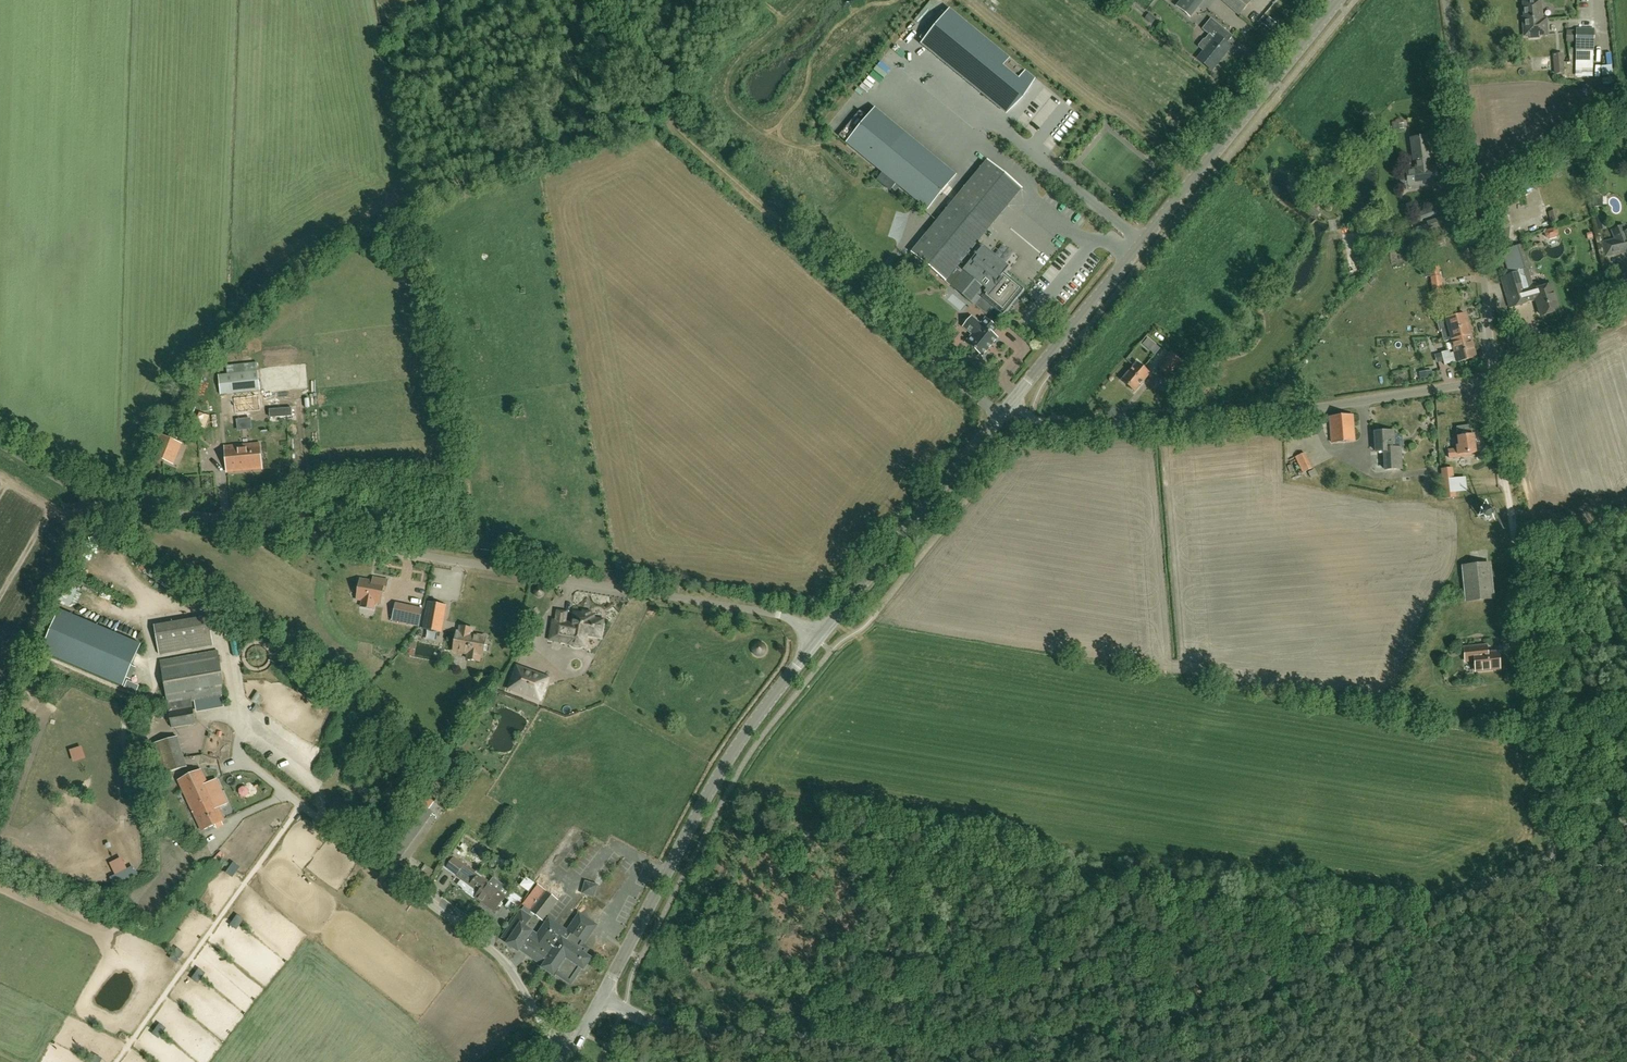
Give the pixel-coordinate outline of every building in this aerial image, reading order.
[(1175,7),(1188,17),(1202,0),(1181,0),(1175,7)] [(1238,15),(1250,1),(1250,0),(1221,0),(1238,15)] [(1523,0),(1525,23),(1523,23),(1524,36),(1529,35),(1529,37),(1539,37),(1539,34),(1547,34),(1546,19),(1542,19),(1540,0),(1527,0),(1523,0)] [(950,10),(922,44),(998,107),(1005,99),(1013,105),(1034,80),(950,10)] [(1199,47),(1204,51),(1198,59),(1211,70),(1231,47),(1222,40),(1227,32),(1211,19),(1202,29),(1208,34),(1205,38),(1203,38),(1198,44),(1199,47)] [(1566,42),(1576,42),(1576,45),(1594,45),(1595,28),(1576,27),(1576,30),(1566,30),(1566,42)] [(1593,64),(1594,46),(1576,45),(1576,64),(1593,64)] [(1553,54),(1554,74),(1564,74),(1563,54),(1553,54)] [(1603,68),(1605,77),(1615,75),(1613,66),(1603,68)] [(955,175),(904,134),(877,167),(927,209),(955,175)] [(1436,165),(1431,166),(1430,159),(1432,159),(1429,136),(1410,138),(1413,160),(1415,159),(1416,168),(1406,170),(1409,189),(1418,188),(1418,185),(1438,182),(1440,190),(1451,188),(1449,174),(1438,176),(1436,165)] [(987,160),(967,185),(911,253),(941,277),(986,315),(992,307),(1003,316),(1024,290),(1001,272),(1004,268),(976,244),(1001,213),(1022,189),(987,160)] [(1551,196),(1556,194),(1552,185),(1547,187),(1551,196)] [(891,213),(883,215),(885,224),(893,222),(891,213)] [(1452,213),(1426,222),(1430,236),(1456,228),(1452,213)] [(1595,219),(1597,231),(1607,229),(1604,217),(1595,219)] [(1616,239),(1601,242),(1604,257),(1626,251),(1626,252),(1626,232),(1624,225),(1612,230),(1616,239)] [(1523,231),(1524,237),(1538,232),(1536,227),(1523,231)] [(1553,228),(1546,230),(1544,234),(1546,238),(1549,240),(1556,238),(1558,234),(1557,230),(1553,228)] [(1431,251),(1446,245),(1442,236),(1427,242),(1431,251)] [(1551,285),(1542,288),(1541,285),(1537,283),(1534,283),(1533,283),(1528,267),(1530,267),(1525,252),(1504,258),(1509,273),(1501,275),(1510,306),(1536,299),(1539,308),(1538,309),(1539,313),(1541,314),(1541,315),(1542,315),(1544,315),(1548,314),(1550,313),(1558,310),(1551,285)] [(1429,267),(1431,288),(1433,303),(1444,302),(1443,286),(1441,275),(1440,276),(1439,266),(1429,267)] [(1452,340),(1470,335),(1471,335),(1466,314),(1447,319),(1439,321),(1437,323),(1439,332),(1442,332),(1444,342),(1452,340)] [(963,326),(965,328),(972,334),(965,342),(973,349),(971,352),(976,356),(979,354),(981,356),(997,338),(992,334),(997,328),(985,318),(980,324),(971,316),(963,326)] [(1476,358),(1470,335),(1452,340),(1455,352),(1450,353),(1449,350),(1441,352),(1444,365),(1457,361),(1457,362),(1476,358)] [(1430,340),(1419,343),(1421,352),(1432,350),(1430,340)] [(1183,389),(1197,372),(1170,350),(1156,367),(1183,389)] [(1145,352),(1141,358),(1147,362),(1151,356),(1145,352)] [(1134,391),(1149,373),(1137,362),(1121,380),(1134,391)] [(221,395),(306,385),(304,366),(218,375),(221,395)] [(245,412),(259,411),(260,410),(259,395),(233,398),(235,413),(245,412)] [(1332,442),(1354,441),(1353,415),(1330,416),(1332,442)] [(178,438),(183,424),(175,421),(170,435),(178,438)] [(1466,455),(1465,453),(1476,452),(1474,434),(1470,435),(1470,427),(1458,428),(1459,436),(1458,436),(1459,445),(1457,445),(1457,449),(1448,450),(1449,457),(1466,455)] [(1383,431),(1375,432),(1376,451),(1384,451),(1394,450),(1394,448),(1393,431),(1387,431),(1387,430),(1383,431)] [(170,463),(179,441),(160,433),(151,455),(170,463)] [(227,471),(261,468),(259,444),(225,447),(227,471)] [(1394,450),(1384,451),(1385,469),(1401,468),(1400,447),(1394,448),(1394,450)] [(1307,453),(1297,457),(1304,474),(1315,469),(1307,453)] [(1444,493),(1455,492),(1454,478),(1442,480),(1444,493)] [(1484,521),(1487,521),(1490,521),(1492,519),(1494,517),(1494,515),(1494,512),(1494,509),(1492,507),(1490,506),(1487,506),(1484,506),(1482,507),(1480,509),(1479,512),(1479,515),(1480,517),(1482,519),(1484,521)] [(1467,601),(1492,598),(1489,563),(1464,566),(1467,601)] [(447,589),(448,579),(428,576),(426,591),(436,592),(436,588),(447,589)] [(361,579),(357,600),(362,601),(361,607),(374,609),(375,603),(380,604),(381,596),(383,590),(386,591),(388,580),(373,577),(373,581),(361,579)] [(441,632),(443,619),(444,611),(445,605),(443,605),(428,602),(424,629),(435,631),(441,632)] [(394,611),(392,620),(398,622),(419,626),(422,609),(402,605),(402,607),(395,605),(394,611)] [(141,644),(60,610),(42,652),(123,686),(141,644)] [(568,623),(566,623),(568,612),(556,610),(554,621),(553,621),(550,639),(569,642),(569,643),(571,643),(572,645),(574,646),(577,647),(579,647),(581,646),(582,645),(584,646),(586,634),(598,636),(599,633),(600,632),(601,631),(601,629),(602,627),(601,625),(600,623),(601,620),(593,619),(593,616),(591,616),(592,611),(582,610),(581,614),(574,613),(572,626),(568,625),(568,623)] [(159,654),(214,644),(209,616),(155,625),(159,654)] [(482,656),(486,637),(471,634),(472,629),(460,627),(459,632),(457,632),(453,651),(468,654),(467,659),(479,661),(480,656),(482,656)] [(1488,653),(1487,645),(1464,648),(1465,661),(1475,660),(1476,671),(1500,668),(1498,652),(1488,653)] [(191,700),(226,695),(218,650),(160,660),(172,726),(195,723),(191,700)] [(437,669),(442,663),(436,657),(431,663),(437,669)] [(515,672),(509,689),(540,700),(546,684),(548,678),(549,678),(548,678),(546,677),(545,677),(538,674),(531,672),(531,671),(524,669),(517,666),(517,667),(515,672)] [(197,700),(198,710),(225,708),(224,699),(197,700)] [(38,734),(34,745),(41,747),(44,736),(38,734)] [(202,831),(224,820),(201,770),(178,780),(202,831)] [(219,800),(227,796),(221,783),(212,787),(219,800)] [(432,809),(438,804),(429,796),(424,802),(432,809)] [(398,862),(432,812),(421,803),(388,850),(383,856),(395,864),(397,861),(398,862)] [(380,848),(387,838),(378,832),(372,842),(380,848)] [(184,851),(179,865),(196,871),(201,858),(184,851)] [(454,857),(445,868),(461,880),(470,868),(454,857)] [(427,879),(433,870),(428,867),(422,876),(427,879)] [(477,874),(470,868),(461,880),(479,893),(475,897),(495,911),(505,898),(507,899),(512,892),(493,878),(489,882),(477,874)] [(543,874),(539,879),(549,887),(553,882),(543,874)] [(527,879),(523,888),(532,892),(536,883),(527,879)] [(597,885),(586,882),(582,893),(593,896),(597,885)] [(516,949),(518,951),(527,937),(535,943),(527,954),(544,966),(542,968),(545,969),(545,971),(546,972),(548,973),(549,973),(551,973),(555,976),(558,972),(570,979),(579,966),(583,969),(585,967),(587,966),(588,965),(589,964),(589,962),(589,961),(591,958),(583,953),(587,948),(583,945),(594,929),(581,920),(583,918),(582,916),(580,914),(579,914),(566,931),(549,917),(536,933),(526,926),(532,917),(529,915),(531,912),(542,921),(558,901),(538,885),(523,905),(524,906),(502,939),(503,939),(505,935),(510,939),(507,944),(510,945),(510,947),(511,948),(513,949),(514,949),(516,949)] [(153,896),(144,903),(148,908),(157,902),(153,896)] [(158,900),(149,911),(158,917),(166,906),(158,900)] [(558,905),(553,914),(561,918),(566,910),(558,905)]
